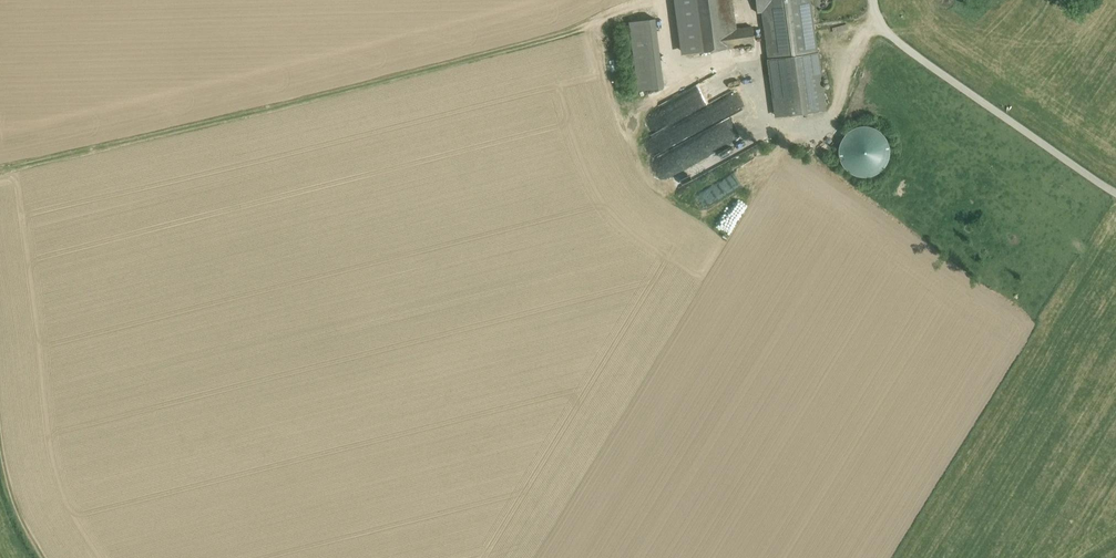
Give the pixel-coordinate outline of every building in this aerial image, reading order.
[(701,51),(694,0),(674,0),(675,8),(680,7),(686,53),(701,51)] [(701,51),(726,48),(724,29),(720,0),(694,0),(701,51)] [(724,29),(735,28),(731,0),(720,0),(724,29)] [(757,12),(763,11),(769,59),(816,52),(809,0),(755,0),(757,12)] [(654,18),(629,21),(638,90),(663,87),(654,18)] [(752,26),(737,28),(740,46),(754,44),(752,26)] [(735,28),(724,29),(726,48),(740,46),(737,28),(735,28)] [(769,59),(777,116),(824,109),(816,52),(769,59)] [(655,153),(749,108),(740,91),(647,135),(655,153)] [(865,126),(855,127),(846,132),(841,140),(838,150),(840,160),(845,168),(853,174),(862,176),(872,175),(881,170),(887,162),(889,152),(887,143),(882,134),(874,128),(865,126)] [(670,173),(677,187),(747,148),(739,134),(670,173)]
